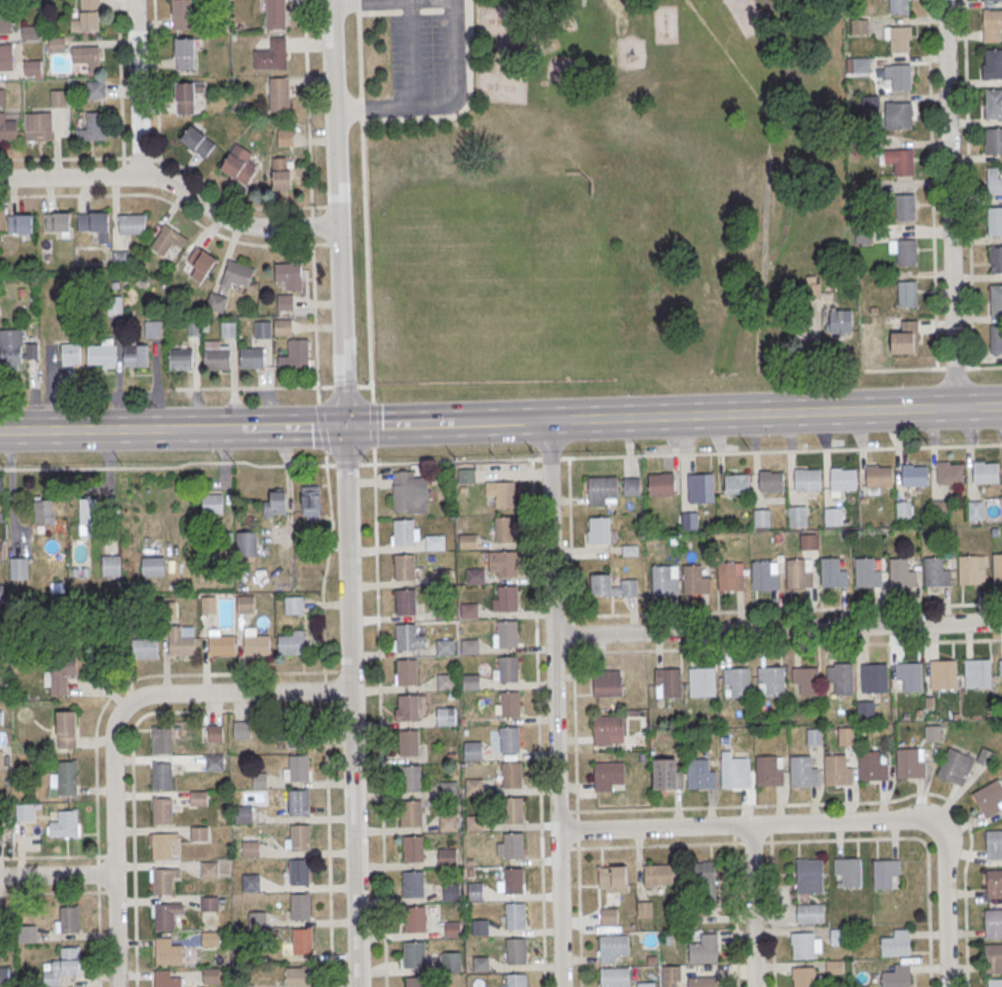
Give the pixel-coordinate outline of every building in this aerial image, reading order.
[(99,30),(99,0),(80,0),(80,30),(99,30)] [(174,0),(193,0),(194,19),(193,19),(193,31),(176,31),(175,19),(174,19),(174,0)] [(267,31),(267,0),(286,0),(287,30),(267,31)] [(889,13),(888,0),(908,0),(909,13),(889,13)] [(13,34),(12,8),(0,8),(0,34),(13,34)] [(983,10),(1001,9),(1001,28),(1000,28),(1001,40),(984,41),(983,10)] [(852,20),(869,19),(869,35),(853,35),(852,20)] [(889,26),(911,25),(912,38),(908,38),(909,51),(890,51),(889,26)] [(38,26),(21,26),(21,39),(38,39),(38,26)] [(65,36),(48,36),(48,52),(65,52),(65,36)] [(271,39),(287,39),(288,69),(256,71),(255,52),(272,51),(271,39)] [(175,41),(195,40),(196,68),(176,68),(175,41)] [(14,71),(13,45),(0,45),(0,72),(14,71)] [(99,46),(72,46),(72,66),(99,66),(99,46)] [(985,50),(1001,49),(1001,78),(986,78),(985,50)] [(854,60),(871,59),(871,74),(855,75),(854,60)] [(41,75),(41,60),(23,60),(23,75),(41,75)] [(890,64),(911,63),(911,89),(891,90),(890,64)] [(271,80),(289,79),(290,112),(272,113),(271,80)] [(104,80),(87,80),(87,97),(104,97),(104,80)] [(176,84),(196,84),(196,103),(195,103),(195,115),(178,116),(178,104),(177,104),(176,84)] [(986,89),(1001,89),(1001,117),(986,118),(986,89)] [(50,106),(67,106),(67,90),(50,90),(50,106)] [(863,96),(880,96),(880,111),(864,112),(863,96)] [(887,104),(913,104),(913,129),(888,130),(887,104)] [(52,112),(25,112),(25,140),(52,140),(52,112)] [(78,139),(104,139),(104,112),(87,112),(87,130),(78,130),(78,139)] [(17,141),(0,142),(0,122),(17,122),(17,141)] [(179,140),(205,158),(216,142),(190,124),(179,140)] [(293,145),(293,129),(277,129),(277,145),(293,145)] [(986,130),(1001,130),(1001,155),(986,155),(986,130)] [(220,169),(246,184),(258,164),(251,160),(254,154),(235,143),(220,169)] [(893,150),(913,149),(914,175),(893,176),(893,150)] [(273,159),(291,159),(291,172),(293,172),(294,191),(274,192),(273,159)] [(987,194),(1001,194),(1001,178),(998,178),(998,167),(987,167),(987,194)] [(897,196),(916,196),(917,221),(898,222),(897,196)] [(986,208),(1001,207),(1001,233),(987,233),(986,208)] [(45,212),(70,212),(70,231),(45,231),(45,212)] [(84,212),(109,212),(109,231),(84,232),(84,212)] [(7,215),(32,214),(32,233),(7,234),(7,215)] [(120,215),(145,215),(145,234),(120,234),(120,215)] [(149,245),(163,255),(173,242),(181,247),(187,239),(165,223),(149,245)] [(857,228),(873,228),(874,243),(857,244),(857,228)] [(896,239),(917,238),(917,264),(897,265),(896,239)] [(194,266),(189,274),(201,282),(216,258),(197,245),(186,261),(194,266)] [(990,246),(1001,246),(1001,271),(991,272),(990,246)] [(129,266),(129,250),(114,250),(114,266),(129,266)] [(222,281),(246,290),(254,268),(230,259),(222,281)] [(301,290),(301,262),(275,262),(275,281),(285,281),(285,290),(301,290)] [(897,281),(918,280),(919,306),(898,307),(897,281)] [(805,284),(820,283),(821,299),(806,300),(805,284)] [(990,285),(1001,285),(1001,311),(991,311),(990,285)] [(223,312),(226,296),(210,292),(206,308),(223,312)] [(277,295),(293,294),(294,311),(277,311),(277,295)] [(831,307),(841,307),(841,310),(851,310),(852,331),(844,332),(844,335),(838,335),(838,332),(830,333),(830,332),(826,332),(826,324),(830,324),(830,311),(831,311),(831,307)] [(275,320),(291,319),(291,336),(275,336),(275,320)] [(901,321),(918,320),(919,352),(892,353),(891,332),(902,332),(901,321)] [(145,321),(161,321),(162,337),(146,338),(145,321)] [(255,322),(271,321),(271,338),(255,338),(255,322)] [(221,322),(237,322),(238,338),(221,339),(221,322)] [(989,326),(1001,325),(1001,351),(990,352),(989,326)] [(0,335),(20,334),(21,364),(1,364),(0,335)] [(289,340),(308,339),(309,367),(289,367),(289,366),(279,366),(278,356),(289,356),(289,340)] [(62,343),(62,365),(81,365),(81,343),(62,343)] [(94,345),(117,345),(118,366),(95,366),(94,345)] [(125,345),(148,345),(149,365),(126,366),(125,345)] [(204,348),(230,348),(230,369),(205,369),(204,348)] [(240,348),(263,348),(263,369),(241,369),(240,348)] [(170,349),(192,349),(193,370),(170,370),(170,349)] [(973,461),(973,484),(999,483),(998,463),(984,463),(984,461),(973,461)] [(938,463),(939,484),(963,483),(962,464),(949,464),(949,462),(938,463)] [(902,464),(903,485),(926,484),(926,466),(913,466),(913,464),(902,464)] [(867,466),(868,486),(891,486),(891,467),(878,468),(878,466),(867,466)] [(457,468),(475,467),(475,483),(458,483),(457,468)] [(794,469),(795,489),(819,488),(818,470),(806,471),(806,468),(794,469)] [(830,468),(831,489),(855,488),(854,470),(842,470),(842,468),(830,468)] [(759,471),(760,491),(784,490),(783,472),(770,472),(770,470),(759,471)] [(649,472),(649,494),(675,494),(675,472),(649,472)] [(714,502),(714,473),(688,473),(688,502),(714,502)] [(749,493),(749,473),(725,473),(725,493),(749,493)] [(587,477),(617,476),(618,503),(606,503),(606,506),(588,506),(587,477)] [(640,495),(639,477),(622,478),(623,495),(640,495)] [(486,507),(515,507),(515,481),(486,481),(486,507)] [(413,483),(414,509),(394,510),(394,484),(413,483)] [(263,500),(263,517),(285,517),(285,491),(271,491),(271,500),(263,500)] [(320,515),(320,491),(301,491),(301,515),(320,515)] [(203,512),(222,512),(222,493),(203,493),(203,512)] [(79,534),(96,534),(96,497),(79,497),(79,534)] [(34,530),(54,530),(54,499),(34,499),(34,530)] [(933,501),(947,500),(948,517),(933,518),(933,501)] [(968,501),(982,501),(983,520),(969,520),(968,501)] [(896,503),(912,503),(913,518),(897,518),(896,503)] [(788,507),(806,507),(807,527),(789,528),(788,507)] [(825,509),(841,508),(842,523),(826,524),(825,509)] [(754,511),(770,510),(770,525),(754,526),(754,511)] [(682,513),(697,513),(698,530),(682,530),(682,513)] [(515,516),(495,516),(495,542),(515,542),(515,516)] [(587,544),(609,544),(609,517),(587,517),(587,544)] [(413,519),(414,545),(395,546),(394,520),(413,519)] [(257,531),(237,531),(237,559),(257,559),(257,531)] [(459,533),(476,533),(477,548),(459,549),(459,533)] [(426,534),(443,534),(443,549),(426,550),(426,534)] [(800,535),(816,535),(817,550),(801,550),(800,535)] [(488,577),(517,577),(517,551),(488,551),(488,577)] [(415,554),(415,580),(396,581),(395,555),(415,554)] [(993,554),(1001,554),(1001,583),(994,583),(993,554)] [(958,556),(985,555),(986,583),(959,584),(958,556)] [(102,556),(119,556),(119,571),(102,571),(102,556)] [(142,558),(164,557),(165,576),(143,577),(142,558)] [(923,558),(943,557),(943,570),(951,570),(952,585),(924,586),(923,558)] [(10,558),(28,558),(29,580),(11,580),(10,558)] [(820,558),(840,558),(841,571),(848,571),(849,586),(821,587),(820,558)] [(855,558),(875,558),(875,571),(883,571),(883,586),(856,587),(855,558)] [(889,558),(909,558),(909,571),(917,571),(917,586),(889,587),(889,558)] [(785,559),(806,559),(806,572),(814,571),(814,587),(786,588),(785,559)] [(718,590),(743,590),(743,562),(718,562),(718,590)] [(751,562),(771,562),(772,575),(779,574),(780,590),(752,591),(751,562)] [(682,565),(702,564),(703,578),(711,577),(711,593),(683,593),(682,565)] [(652,566),(672,566),(672,579),(680,579),(680,594),(653,595),(652,566)] [(434,569),(451,568),(451,584),(434,584),(434,569)] [(467,568),(484,568),(484,583),(467,584),(467,568)] [(611,574),(590,574),(590,595),(637,595),(637,579),(619,579),(619,586),(611,586),(611,574)] [(493,611),(518,611),(518,585),(493,585),(493,611)] [(417,588),(418,614),(396,615),(395,589),(417,588)] [(201,598),(216,597),(217,614),(202,614),(201,598)] [(238,598),(254,597),(255,613),(238,613),(238,598)] [(286,598),(302,598),(303,613),(286,614),(286,598)] [(162,602),(176,601),(176,618),(162,618),(162,602)] [(436,604),(453,603),(453,619),(436,620),(436,604)] [(460,603),(477,603),(478,618),(461,619),(460,603)] [(517,621),(518,647),(498,648),(497,622),(517,621)] [(418,624),(419,650),(397,650),(396,624),(418,624)] [(169,626),(181,626),(182,637),(195,637),(196,656),(169,656),(169,626)] [(278,636),(304,635),(305,654),(279,655),(278,636)] [(209,636),(235,636),(235,655),(209,655),(209,636)] [(244,636),(270,636),(270,655),(244,655),(244,636)] [(436,639),(453,638),(454,654),(437,654),(436,639)] [(461,639),(478,638),(478,654),(461,654),(461,639)] [(132,639),(158,639),(158,658),(132,658),(132,639)] [(518,656),(519,682),(499,682),(498,657),(518,656)] [(76,675),(76,658),(46,658),(46,695),(66,695),(66,675),(76,675)] [(418,659),(419,685),(397,686),(396,660),(418,659)] [(930,660),(956,659),(957,687),(931,688),(930,660)] [(964,660),(991,659),(992,687),(965,688),(964,660)] [(895,663),(921,662),(922,691),(904,691),(904,678),(896,679),(895,663)] [(861,663),(887,663),(887,692),(861,692),(861,663)] [(826,666),(852,665),(853,694),(835,694),(835,681),(827,681),(826,666)] [(757,666),(783,666),(784,695),(766,695),(766,682),(758,682),(757,666)] [(791,667),(817,666),(818,695),(800,695),(800,683),(792,683),(791,667)] [(689,667),(715,667),(715,695),(689,696),(689,667)] [(723,668),(749,667),(750,696),(732,696),(732,684),(724,684),(723,668)] [(654,668),(680,668),(680,696),(662,697),(662,684),(654,684),(654,668)] [(593,671),(622,670),(623,696),(594,697),(593,671)] [(436,674),(454,673),(454,689),(437,689),(436,674)] [(462,674),(479,673),(479,689),(462,689),(462,674)] [(520,691),(521,717),(501,718),(500,692),(520,691)] [(418,695),(419,721),(398,722),(397,696),(418,695)] [(875,701),(857,701),(857,718),(875,718),(875,701)] [(437,708),(454,708),(455,723),(437,724),(437,708)] [(57,711),(75,711),(76,748),(58,749),(57,711)] [(593,716),(623,716),(624,743),(611,743),(611,745),(594,746),(593,716)] [(234,722),(251,722),(251,740),(234,740),(234,722)] [(208,742),(222,742),(222,724),(208,724),(208,742)] [(926,739),(941,739),(941,725),(926,725),(926,739)] [(173,727),(174,753),(153,754),(153,728),(173,727)] [(519,727),(520,753),(500,753),(499,728),(519,727)] [(856,744),(856,727),(838,727),(838,744),(856,744)] [(821,728),(806,728),(806,744),(821,744),(821,728)] [(420,729),(421,755),(400,756),(399,730),(420,729)] [(464,742),(481,741),(482,759),(465,759),(464,742)] [(961,786),(974,758),(949,746),(936,774),(961,786)] [(926,777),(897,777),(896,749),(917,748),(917,761),(925,760),(926,777)] [(888,778),(860,779),(859,750),(879,750),(880,762),(888,762),(888,778)] [(853,783),(825,784),(824,755),(844,754),(845,767),(853,767),(853,783)] [(309,755),(310,781),(290,782),(289,756),(309,755)] [(784,784),(755,785),(754,756),(775,755),(775,768),(783,767),(784,784)] [(819,784),(790,785),(789,756),(810,755),(810,768),(818,768),(819,784)] [(207,756),(224,756),(224,771),(207,771),(207,756)] [(750,786),(721,787),(720,758),(749,757),(750,786)] [(683,788),(654,788),(653,758),(676,758),(677,771),(683,771),(683,788)] [(717,787),(688,788),(687,759),(708,758),(708,771),(716,771),(717,787)] [(58,762),(76,762),(77,797),(58,797),(58,762)] [(522,762),(522,787),(503,788),(502,762),(522,762)] [(594,763),(624,762),(625,784),(612,784),(613,792),(595,792),(594,763)] [(173,763),(174,789),(153,789),(153,764),(173,763)] [(421,765),(422,791),(400,792),(400,766),(421,765)] [(253,774),(267,773),(267,788),(253,788),(253,774)] [(466,779),(482,778),(482,794),(467,795),(466,779)] [(999,779),(972,793),(985,818),(1001,809),(1001,785),(999,779)] [(439,781),(457,781),(457,796),(440,797),(439,781)] [(309,790),(310,816),(290,817),(289,790),(309,790)] [(190,791),(208,791),(208,806),(191,806),(190,791)] [(523,797),(524,823),(504,824),(503,798),(523,797)] [(173,798),(174,824),(153,825),(153,799),(173,798)] [(422,800),(423,826),(401,827),(401,801),(422,800)] [(16,805),(33,804),(34,819),(16,820),(16,805)] [(235,806),(252,806),(253,824),(235,824),(235,806)] [(59,811),(77,810),(78,837),(50,837),(49,822),(59,822),(59,811)] [(439,814),(455,813),(456,829),(440,830),(439,814)] [(465,815),(483,814),(483,830),(466,830),(465,815)] [(310,825),(311,851),(291,851),(290,825),(310,825)] [(191,827),(208,826),(208,841),(191,842),(191,827)] [(986,829),(1001,829),(1001,857),(987,858),(986,829)] [(524,833),(525,859),(505,859),(504,834),(524,833)] [(172,834),(173,860),(151,861),(150,835),(172,834)] [(424,835),(425,861),(403,862),(403,836),(424,835)] [(242,841),(259,840),(260,858),(243,859),(242,841)] [(438,849),(456,848),(456,866),(439,867),(438,849)] [(834,858),(860,858),(861,886),(843,887),(843,874),(835,874),(834,858)] [(797,859),(798,893),(823,893),(822,860),(808,860),(808,859),(797,859)] [(310,860),(311,886),(290,887),(289,860),(310,860)] [(874,860),(899,860),(900,875),(893,875),(893,889),(874,889),(874,860)] [(693,861),(693,899),(715,899),(715,861),(693,861)] [(201,863),(218,863),(218,878),(201,878),(201,863)] [(673,864),(644,864),(644,885),(673,885),(673,864)] [(598,891),(627,891),(627,865),(598,865),(598,891)] [(524,868),(525,894),(505,894),(504,869),(524,868)] [(173,869),(174,895),(153,896),(152,870),(173,869)] [(986,870),(1001,870),(1001,898),(987,898),(986,870)] [(423,871),(424,897),(403,897),(402,871),(423,871)] [(242,875),(260,875),(260,893),(243,893),(242,875)] [(467,883),(483,883),(484,899),(468,899),(467,883)] [(442,884),(459,884),(459,899),(442,900),(442,884)] [(311,894),(312,920),(290,921),(289,894),(311,894)] [(201,897),(218,897),(219,912),(201,912),(201,897)] [(636,901),(652,900),(652,916),(637,917),(636,901)] [(525,903),(526,929),(506,930),(505,904),(525,903)] [(796,904),(822,903),(823,921),(796,922),(796,904)] [(175,904),(176,930),(155,931),(154,905),(175,904)] [(426,906),(427,932),(406,933),(405,906),(426,906)] [(80,907),(80,933),(61,933),(60,907),(80,907)] [(601,908),(616,908),(617,923),(601,924),(601,908)] [(985,910),(1001,909),(1001,930),(1001,937),(986,938),(985,910)] [(249,912),(266,912),(266,927),(249,927),(249,912)] [(472,919),(487,919),(488,934),(472,935),(472,919)] [(19,942),(36,942),(36,925),(19,925),(19,942)] [(293,954),(312,954),(312,927),(293,927),(293,954)] [(830,929),(846,928),(847,944),(831,944),(830,929)] [(881,937),(882,955),(910,954),(910,928),(893,929),(893,936),(881,937)] [(202,933),(219,932),(219,947),(202,948),(202,933)] [(793,933),(814,933),(814,959),(793,959),(793,933)] [(662,934),(672,934),(672,944),(663,944),(662,934)] [(718,961),(690,962),(689,942),(701,942),(701,934),(717,934),(718,961)] [(628,936),(629,956),(616,956),(616,964),(600,964),(600,936),(628,936)] [(156,939),(157,966),(168,966),(168,965),(183,964),(183,946),(171,946),(171,938),(156,939)] [(526,938),(527,964),(508,965),(507,939),(526,938)] [(425,942),(426,968),(404,969),(404,942),(425,942)] [(985,944),(1001,944),(1001,965),(1001,972),(986,972),(985,944)] [(81,948),(81,974),(61,974),(61,948),(81,948)] [(443,956),(461,955),(461,971),(444,971),(443,956)] [(472,956),(489,956),(490,971),(472,972),(472,956)] [(882,986),(911,986),(911,963),(894,963),(894,971),(882,971),(882,986)] [(665,966),(681,965),(681,981),(666,982),(665,966)] [(0,966),(0,981),(9,981),(9,966),(0,966)] [(313,967),(313,986),(298,986),(286,986),(286,968),(313,967)] [(815,967),(815,986),(794,986),(793,967),(815,967)] [(219,968),(204,968),(204,982),(219,982),(219,968)] [(629,968),(630,986),(602,986),(601,969),(629,968)] [(156,986),(182,986),(182,978),(170,978),(170,971),(155,971),(156,986)] [(527,974),(528,986),(507,986),(507,975),(527,974)] [(716,976),(717,986),(688,986),(688,977),(716,976)] [(427,977),(427,986),(406,986),(406,978),(427,977)] [(988,978),(1001,978),(1001,986),(988,986),(988,978)]
